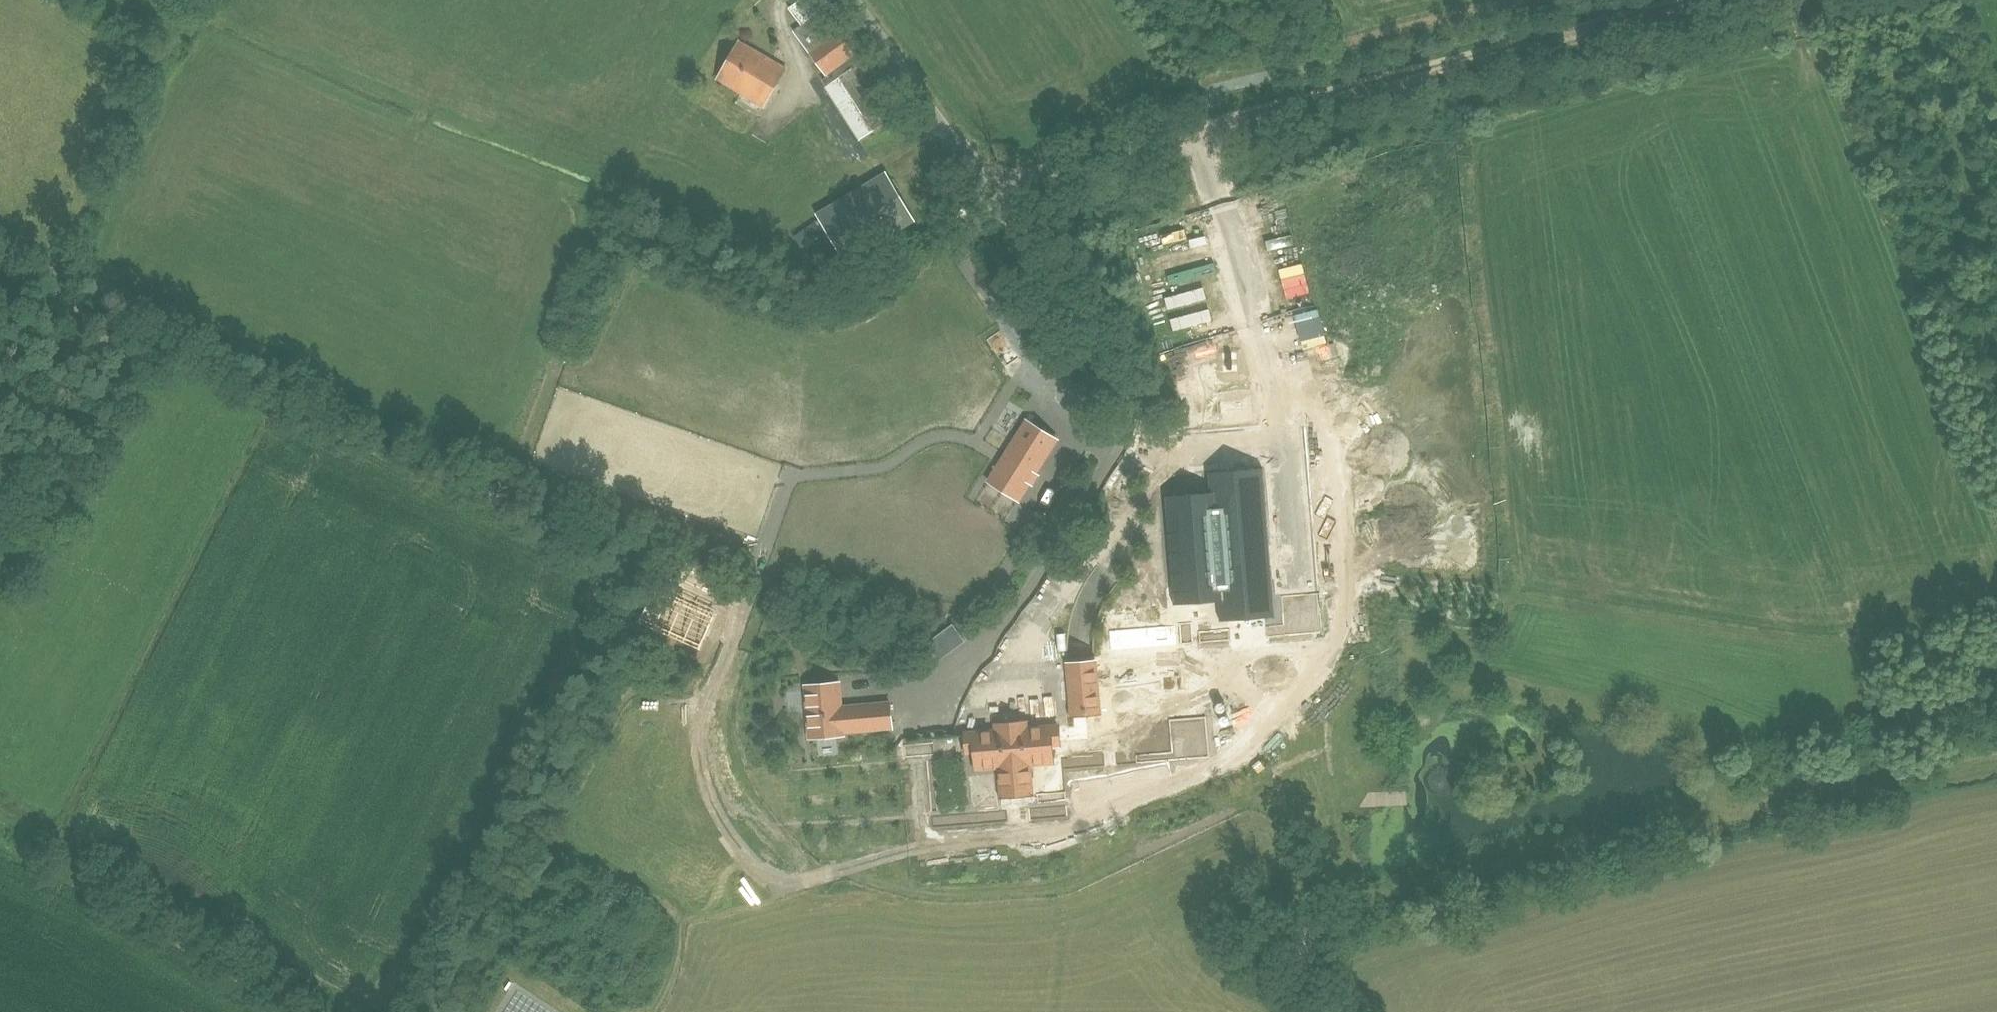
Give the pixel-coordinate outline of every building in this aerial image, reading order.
[(833,3),(830,5),(827,0),(800,0),(788,8),(800,25),(793,30),(825,76),(822,79),(826,86),(838,77),(873,129),(898,111),(864,59),(868,56),(833,3)] [(762,105),(786,67),(740,40),(717,78),(762,105)] [(1026,422),(990,479),(1020,497),(1055,440),(1026,422)] [(1165,496),(1173,604),(1218,601),(1220,621),(1275,616),(1263,468),(1247,469),(1247,476),(1211,478),(1211,472),(1208,473),(1209,492),(1202,493),(1203,499),(1182,501),(1182,495),(1165,496)] [(667,557),(660,572),(679,580),(686,565),(667,557)] [(1110,650),(1177,644),(1176,624),(1108,629),(1110,650)] [(975,769),(999,767),(1001,797),(1031,794),(1029,764),(1053,762),(1051,745),(1059,745),(1059,742),(1089,739),(1087,714),(1099,713),(1095,661),(1067,664),(1072,715),(1073,715),(1074,726),(1058,727),(1058,726),(1026,728),(1025,721),(995,724),(996,731),(964,733),(966,752),(974,752),(975,769)] [(863,730),(861,705),(840,707),(838,683),(805,686),(810,738),(842,735),(842,731),(863,730)]
